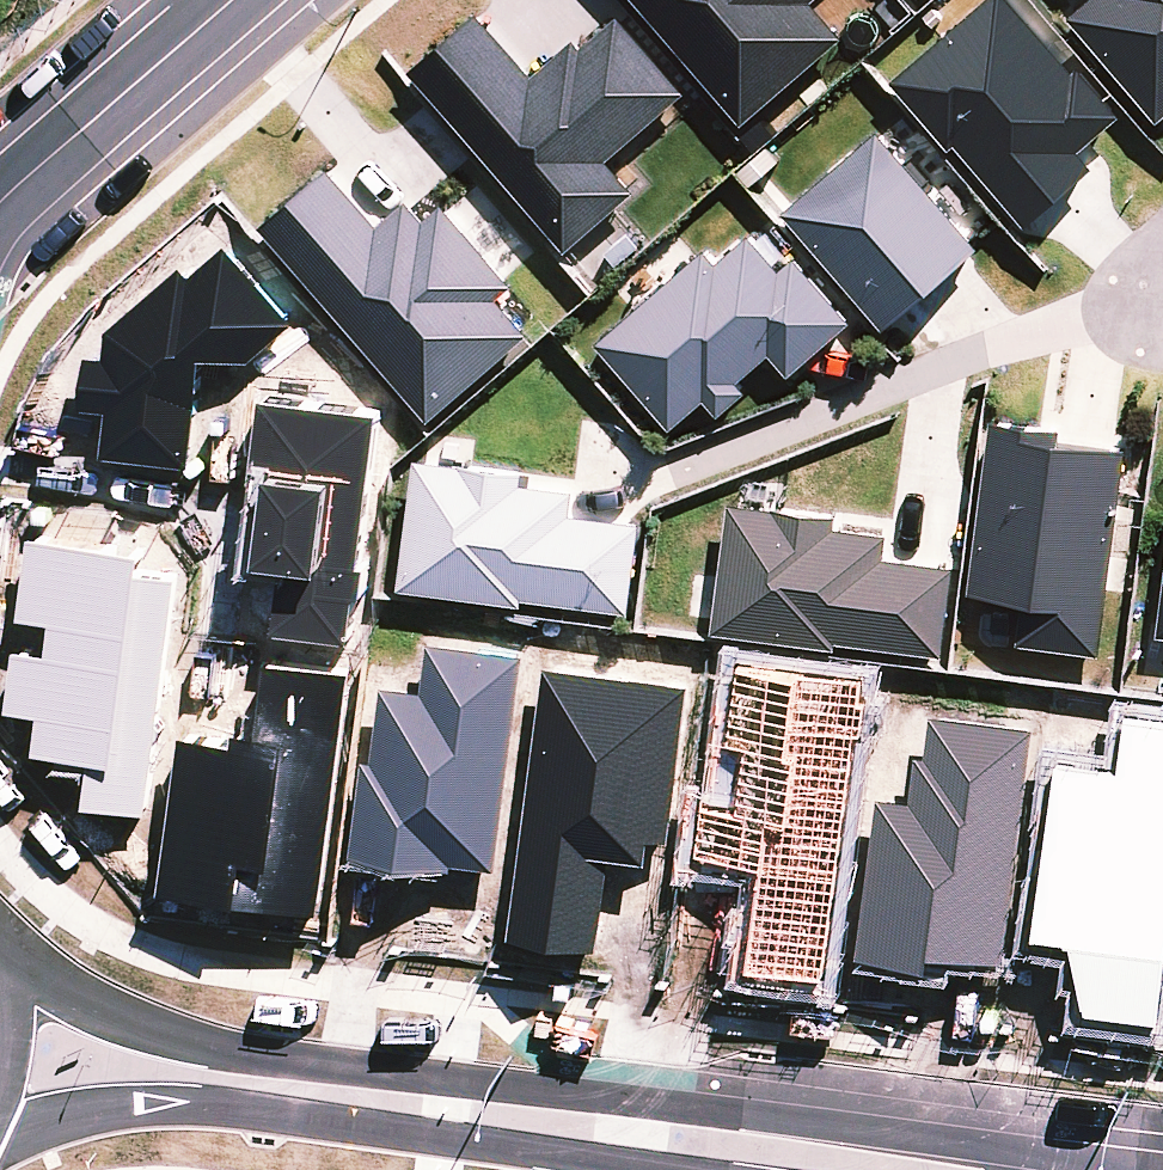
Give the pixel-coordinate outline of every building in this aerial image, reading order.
[(569,239),(639,179),(611,148),(687,82),(619,6),(583,37),(576,29),(537,63),(480,0),(413,56),(569,239)] [(745,114),(847,26),(824,0),(646,0),(745,114)] [(894,69),(952,137),(957,133),(1028,214),(1096,155),(1082,140),(1123,105),(1081,58),(1073,65),(1018,0),(975,0),(894,69)] [(1070,7),(1160,110),(1162,108),(1162,0),(1078,0),(1070,7)] [(882,119),(786,201),(887,317),(983,236),(882,119)] [(261,213),(430,408),(531,321),(500,286),(516,272),(446,191),(426,208),(409,188),(382,212),(331,153),(261,213)] [(718,250),(707,237),(601,330),(674,417),(708,388),(721,402),(750,378),(741,368),(772,341),(791,364),(854,310),(797,246),(781,259),(751,222),(718,250)] [(104,446),(192,455),(204,339),(250,348),(296,311),(229,231),(194,263),(186,254),(109,318),(106,346),(88,342),(84,395),(110,399),(104,446)] [(260,539),(286,545),(276,617),(352,625),(351,608),(356,606),(357,583),(364,583),(368,552),(362,550),(382,397),(266,383),(254,469),(269,472),(260,539)] [(1103,643),(1129,436),(1062,426),(1063,417),(993,408),(971,579),(1026,584),(1020,632),(1103,643)] [(418,445),(400,577),(526,594),(527,586),(632,600),(644,511),(572,502),(576,478),(526,471),(527,459),(418,445)] [(732,491),(716,620),(838,637),(840,629),(946,643),(956,554),(904,547),(905,535),(888,533),(890,521),(837,515),(838,502),(776,493),(776,497),(732,491)] [(141,561),(144,537),(31,522),(22,604),(55,608),(50,639),(19,636),(8,696),(42,701),(36,740),(94,745),(86,793),(151,804),(182,564),(141,561)] [(365,748),(350,843),(453,858),(454,849),(496,855),(527,645),(431,631),(424,679),(385,673),(374,749),(365,748)] [(805,650),(738,646),(729,726),(712,724),(697,843),(765,847),(750,951),(828,962),(860,721),(868,722),(869,663),(804,656),(805,650)] [(238,728),(184,721),(164,878),(323,899),(354,660),(267,649),(262,695),(251,693),(248,716),(241,716),(238,728)] [(691,676),(548,656),(510,928),(600,940),(614,844),(650,849),(653,828),(669,830),(691,676)] [(1061,746),(1037,917),(1074,923),(1089,997),(1162,1006),(1162,1000),(1162,701),(1129,697),(1122,754),(1061,746)] [(1005,947),(1035,717),(933,703),(928,744),(920,743),(914,791),(882,787),(861,945),(934,954),(936,939),(1005,947)]
